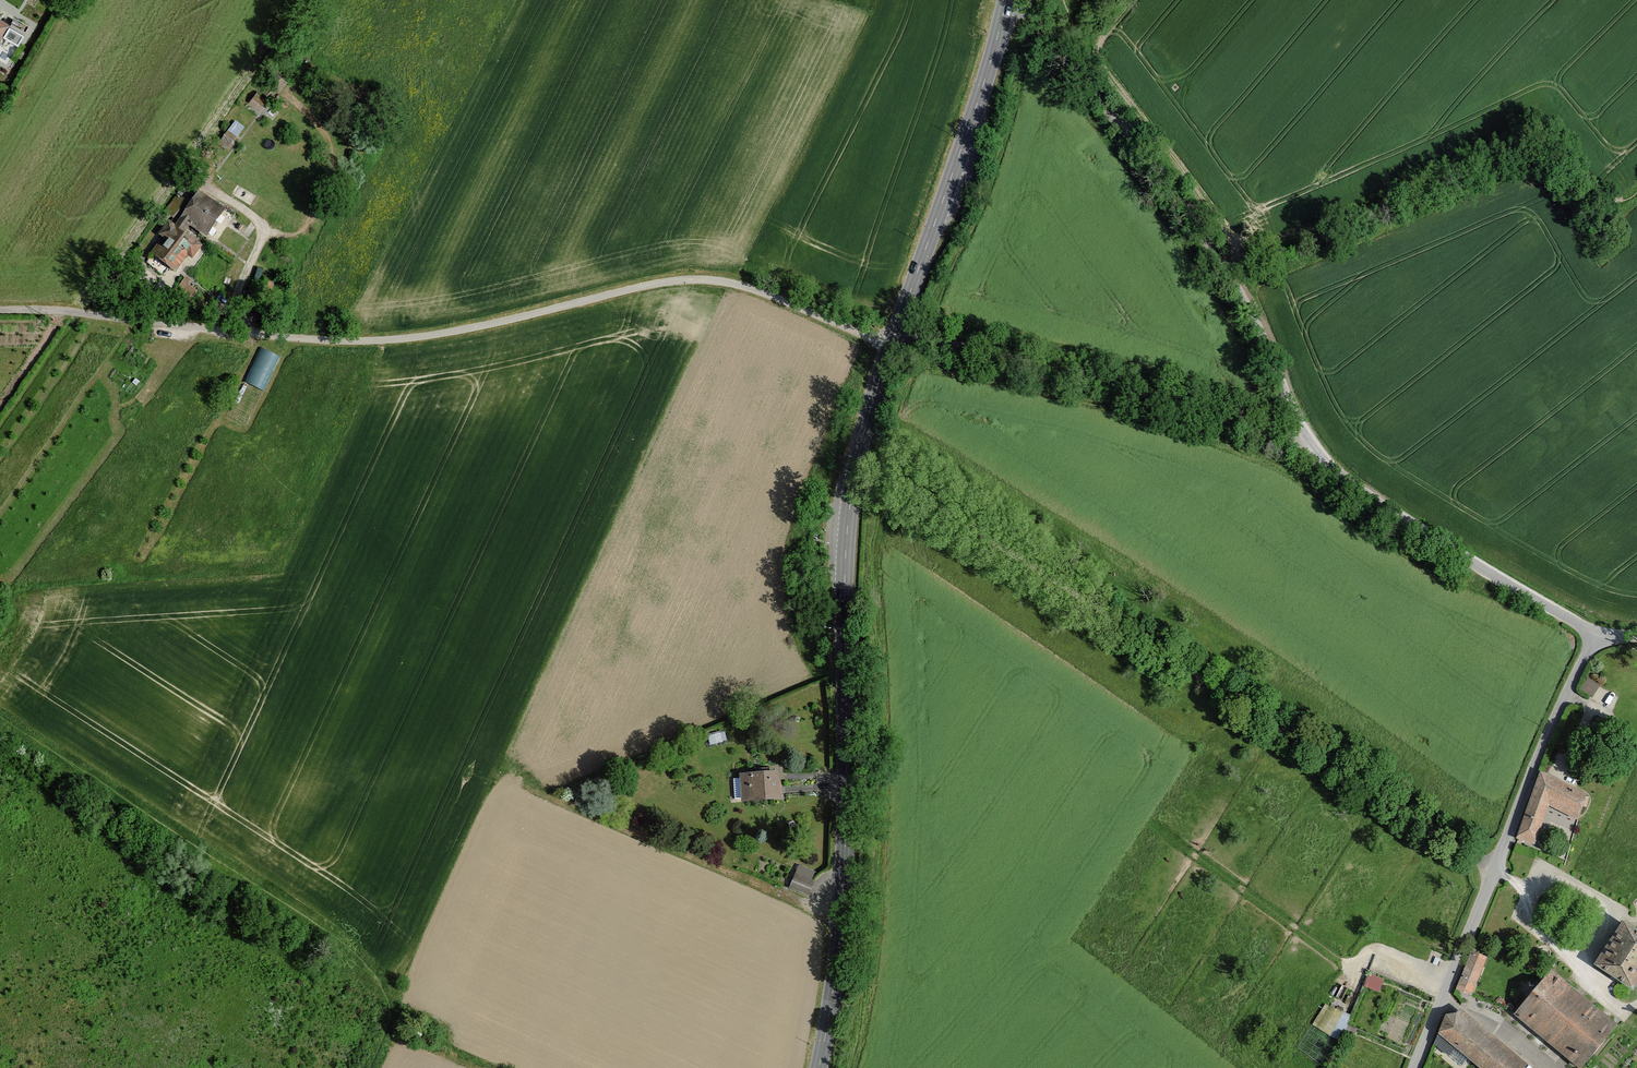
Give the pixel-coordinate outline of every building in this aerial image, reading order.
[(250,102),(257,108),(264,99),(257,93),(250,102)] [(239,136),(246,126),(237,120),(230,130),(239,136)] [(228,133),(220,144),(227,149),(235,138),(228,133)] [(158,246),(147,263),(163,274),(167,268),(174,273),(186,255),(192,259),(200,246),(191,240),(190,241),(181,235),(188,224),(206,236),(224,210),(200,193),(194,203),(186,197),(183,201),(177,197),(166,212),(180,222),(175,228),(169,224),(161,235),(169,240),(163,249),(158,246)] [(191,300),(200,289),(187,278),(178,288),(191,300)] [(266,295),(250,290),(247,299),(263,304),(266,295)] [(262,345),(246,380),(266,389),(281,354),(262,345)] [(1589,676),(1581,688),(1594,695),(1602,683),(1589,676)] [(779,798),(777,774),(742,776),(743,800),(779,798)] [(1541,774),(1518,838),(1534,844),(1549,804),(1578,819),(1585,796),(1541,774)] [(816,873),(800,867),(796,875),(812,882),(816,873)] [(812,882),(796,875),(792,888),(809,894),(814,882),(812,882)] [(1597,966),(1633,991),(1636,986),(1636,933),(1625,925),(1597,966)] [(1473,952),(1458,988),(1461,990),(1472,994),(1487,958),(1473,952)] [(1516,1013),(1578,1065),(1582,1067),(1617,1025),(1551,970),(1516,1013)] [(1369,972),(1366,986),(1382,990),(1385,976),(1369,972)] [(1326,1002),(1316,1026),(1335,1034),(1337,1030),(1344,1033),(1352,1013),(1326,1002)] [(1469,1057),(1483,1067),(1525,1067),(1526,1067),(1461,1013),(1458,1016),(1448,1017),(1436,1045),(1462,1066),(1469,1057)]
